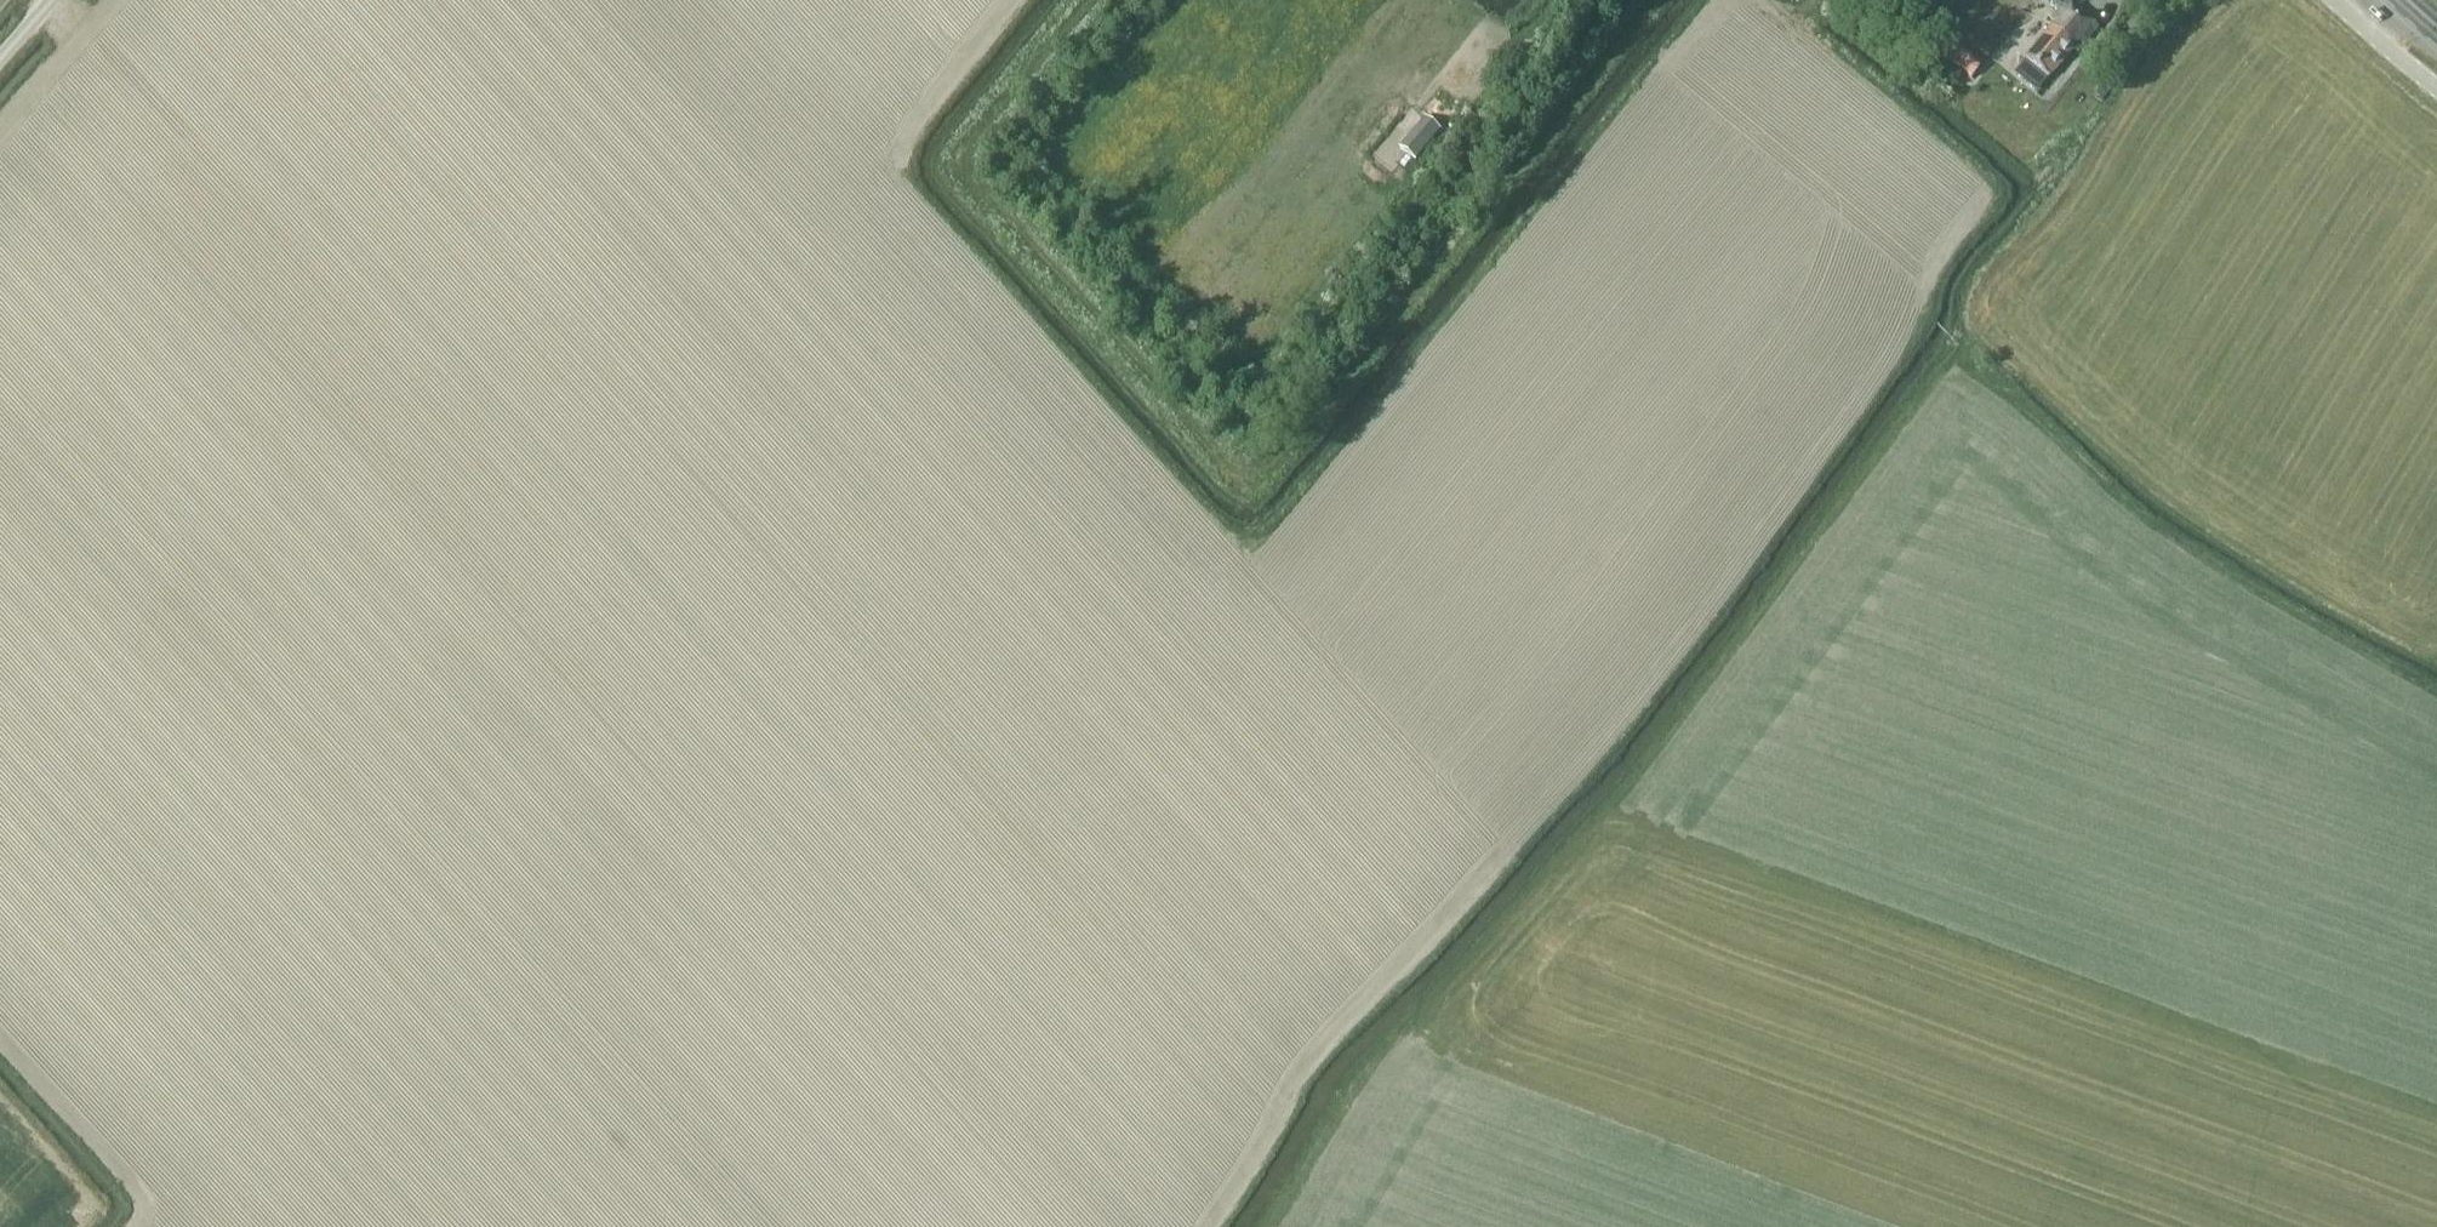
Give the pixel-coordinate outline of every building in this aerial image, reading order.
[(2059,12),(2050,22),(2054,25),(2024,61),(2047,80),(2072,50),(2077,53),(2097,29),(2069,5),(2067,3),(2069,0),(2045,0),(2059,12)] [(1976,77),(1988,57),(1954,36),(1942,56),(1976,77)] [(1399,149),(1416,163),(1441,133),(1424,118),(1399,149)]
